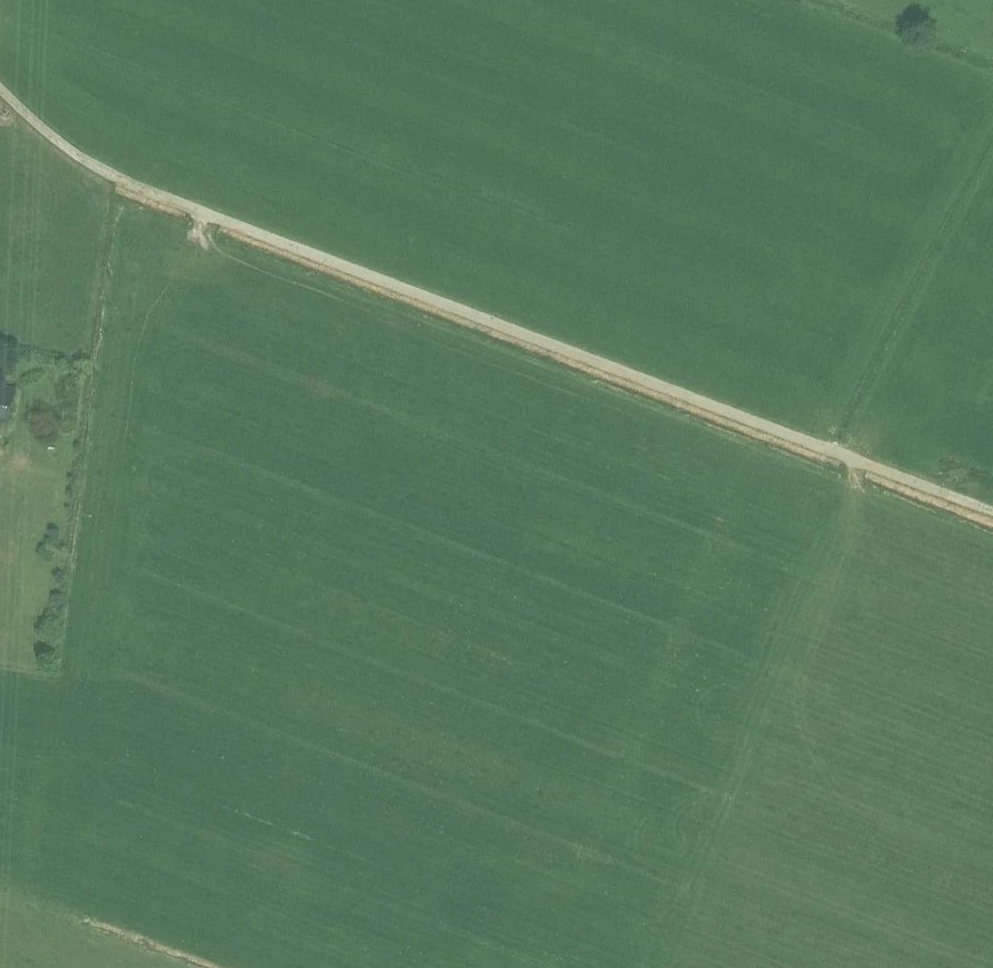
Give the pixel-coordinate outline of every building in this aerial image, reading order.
[(4,428),(17,389),(0,384),(0,426),(4,428)]
